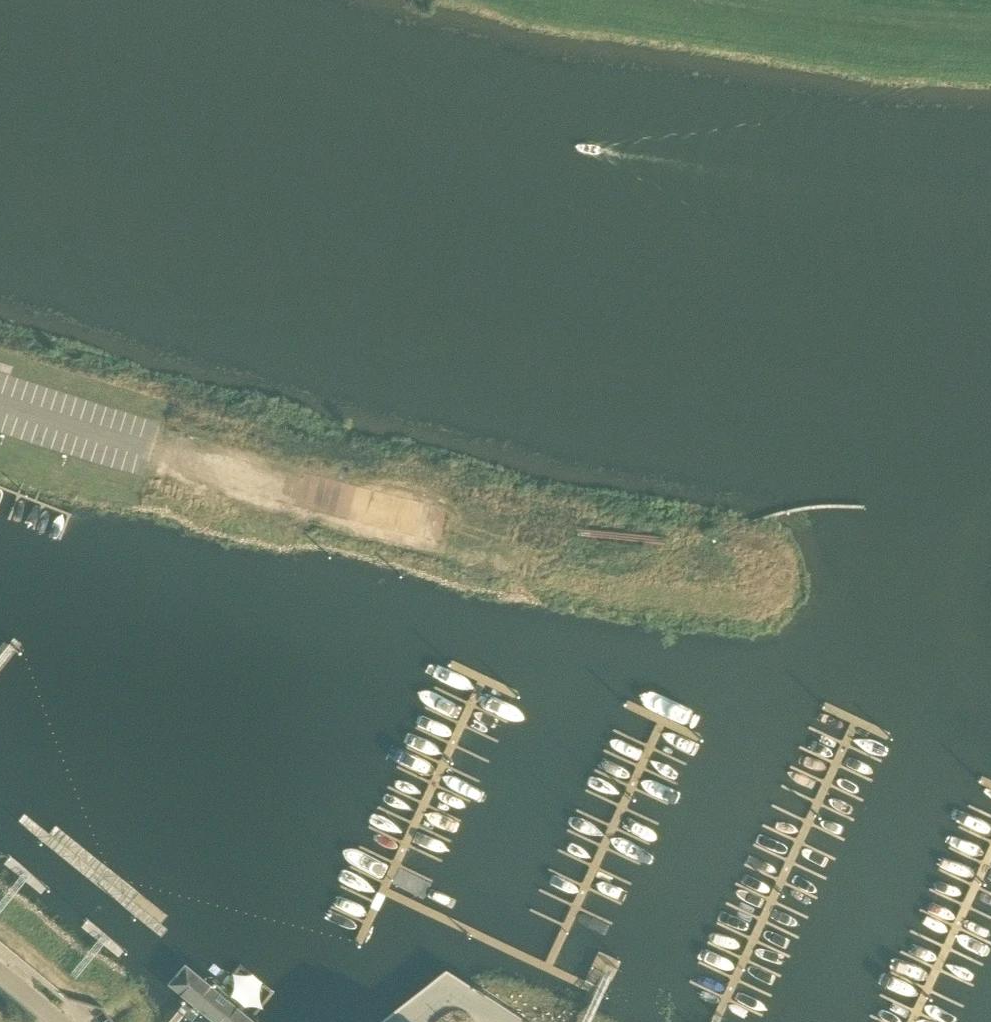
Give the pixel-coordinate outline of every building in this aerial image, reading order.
[(17,822),(0,808),(0,843),(17,822)] [(43,897),(51,887),(12,856),(4,866),(43,897)] [(129,952),(91,922),(84,931),(122,961),(129,952)] [(186,961),(163,989),(202,1021),(258,1021),(186,961)] [(313,1004),(291,1021),(329,1021),(313,1004)]
